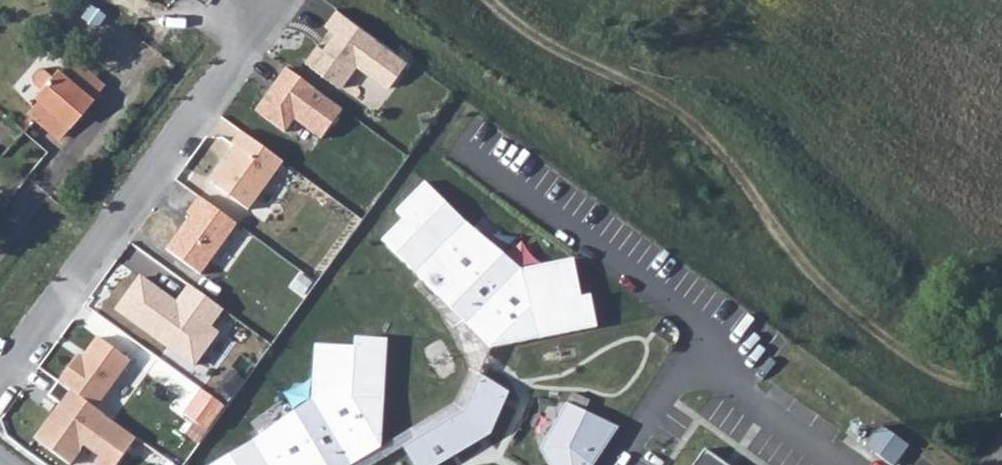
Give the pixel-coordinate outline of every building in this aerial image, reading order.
[(341,10),(331,24),(344,33),(332,51),(319,42),(305,60),(343,87),(360,65),(391,87),(410,59),(341,10)] [(55,57),(44,72),(60,84),(72,92),(82,78),(55,57)] [(21,63),(16,70),(23,76),(19,83),(28,88),(24,94),(54,116),(72,92),(60,84),(44,72),(35,63),(31,68),(21,63)] [(290,67),(269,94),(273,97),(262,111),(288,131),(297,119),(323,139),(346,110),(290,67)] [(14,109),(22,116),(43,130),(54,116),(24,94),(14,109)] [(239,148),(213,182),(248,208),(284,161),(243,131),(233,144),(239,148)] [(401,217),(379,239),(488,349),(599,327),(592,295),(584,297),(576,254),(516,266),(425,174),(391,207),(401,217)] [(238,225),(200,196),(188,212),(192,214),(166,249),(201,275),(238,225)] [(141,277),(117,309),(193,366),(217,334),(209,328),(223,310),(190,286),(176,304),(141,277)] [(352,334),(348,346),(312,345),(310,397),(199,464),(350,464),(380,446),(390,338),(352,334)] [(76,356),(57,383),(94,409),(129,361),(97,338),(81,359),(76,356)] [(400,442),(413,464),(436,464),(487,437),(512,390),(481,373),(461,409),(400,442)] [(57,383),(48,397),(56,403),(33,436),(68,460),(80,443),(96,454),(90,462),(95,464),(117,464),(136,438),(94,409),(57,383)] [(196,390),(180,409),(188,416),(204,397),(196,390)] [(212,399),(197,421),(209,430),(225,409),(212,399)] [(562,401),(536,450),(545,464),(590,464),(614,425),(562,401)] [(875,451),(891,428),(883,422),(866,444),(875,451)] [(875,451),(893,464),(910,441),(891,428),(875,451)] [(705,449),(693,464),(726,464),(705,449)]
